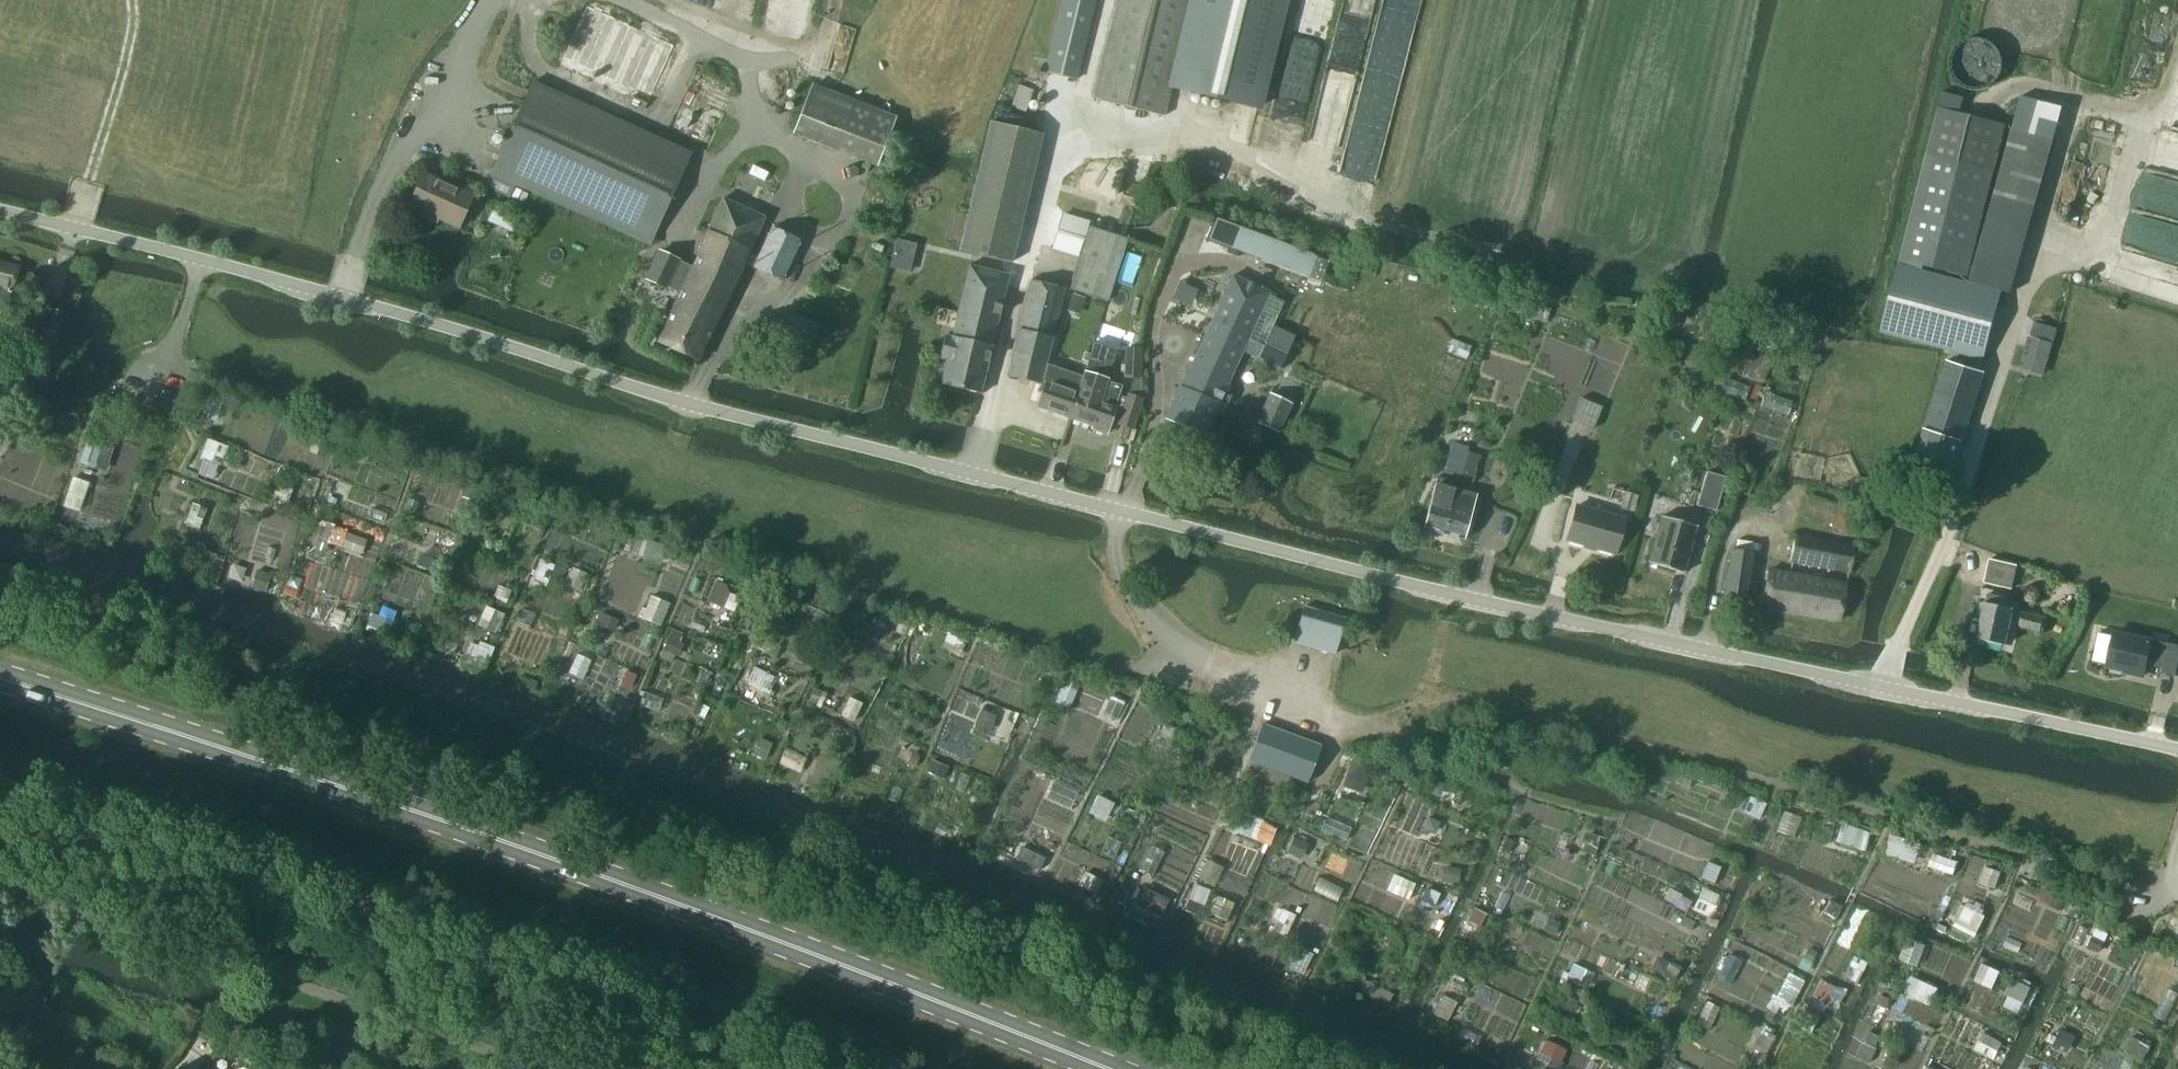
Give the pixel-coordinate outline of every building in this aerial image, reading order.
[(1047,71),(1075,78),(1093,0),(1064,0),(1047,71)] [(1093,97),(1163,114),(1190,1),(1187,0),(1116,0),(1093,97)] [(1173,88),(1257,108),(1284,0),(1195,0),(1173,88)] [(533,81),(487,183),(525,200),(530,189),(651,244),(692,153),(533,81)] [(814,85),(795,134),(876,165),(895,116),(814,85)] [(1012,106),(1025,111),(1033,90),(1019,85),(1012,106)] [(2019,106),(1970,281),(2011,293),(2060,118),(2019,106)] [(1928,153),(1901,259),(1924,265),(1968,276),(1994,170),(2006,123),(1961,112),(1940,107),(1939,107),(1928,153)] [(1045,135),(993,122),(961,251),(1013,264),(1045,135)] [(426,212),(459,226),(473,196),(424,174),(409,208),(425,215),(426,212)] [(765,217),(723,198),(692,267),(660,251),(647,279),(666,288),(666,287),(680,293),(658,342),(698,361),(765,217)] [(1216,221),(1209,241),(1310,278),(1317,258),(1216,221)] [(754,268),(782,280),(801,240),(773,227),(754,268)] [(1089,227),(1069,289),(1106,301),(1127,239),(1089,227)] [(1922,271),(1924,265),(1901,259),(1883,328),(1984,355),(2001,292),(1922,271)] [(8,303),(21,267),(0,261),(0,300),(8,303)] [(940,358),(947,360),(941,384),(981,393),(1010,276),(969,266),(952,336),(946,335),(940,358)] [(1183,425),(1206,436),(1221,403),(1227,406),(1232,396),(1224,392),(1269,294),(1233,277),(1182,387),(1180,386),(1179,388),(1176,389),(1173,395),(1175,398),(1166,418),(1170,420),(1171,424),(1179,427),(1183,425)] [(1051,410),(1070,417),(1083,374),(1047,363),(1065,288),(1031,280),(1008,375),(1042,383),(1043,379),(1047,381),(1038,405),(1051,410)] [(1074,293),(1070,304),(1082,308),(1086,296),(1074,293)] [(34,348),(48,353),(61,317),(49,312),(45,323),(40,321),(37,330),(40,331),(34,348)] [(793,314),(783,336),(809,348),(819,325),(793,314)] [(1789,320),(1785,336),(1792,337),(1795,322),(1789,320)] [(2034,322),(2031,336),(2053,342),(2057,329),(2034,322)] [(1757,326),(1741,373),(1763,380),(1779,334),(1757,326)] [(1256,362),(1277,372),(1294,339),(1273,329),(1256,362)] [(2052,343),(2030,337),(2024,358),(2045,365),(2052,343)] [(1083,374),(1070,417),(1093,425),(1092,428),(1107,433),(1123,385),(1107,381),(1118,350),(1095,343),(1085,375),(1083,374)] [(1126,348),(1125,377),(1134,377),(1128,395),(1141,399),(1142,380),(1143,349),(1126,348)] [(1926,426),(1914,464),(1951,476),(1985,373),(1948,361),(1927,426),(1926,426)] [(206,394),(202,408),(218,414),(223,399),(206,394)] [(1123,412),(1118,427),(1133,432),(1143,400),(1141,399),(1128,395),(1127,399),(1123,412)] [(1258,421),(1279,431),(1291,404),(1270,395),(1258,421)] [(1579,399),(1571,421),(1593,430),(1601,407),(1579,399)] [(89,433),(81,463),(95,467),(104,438),(89,433)] [(229,446),(216,442),(206,443),(200,458),(220,466),(229,446)] [(1445,472),(1473,480),(1480,456),(1466,452),(1467,447),(1453,443),(1445,472)] [(1716,511),(1725,477),(1706,472),(1697,506),(1716,511)] [(64,506),(80,511),(90,483),(74,477),(64,506)] [(466,483),(461,496),(473,501),(478,488),(466,483)] [(1435,483),(1423,528),(1464,539),(1476,495),(1435,483)] [(492,489),(487,504),(498,507),(503,493),(492,489)] [(1625,492),(1620,508),(1633,512),(1638,495),(1625,492)] [(1843,494),(1833,524),(1850,530),(1859,500),(1843,494)] [(330,496),(328,501),(336,504),(338,499),(330,496)] [(1577,506),(1567,540),(1615,553),(1625,519),(1577,506)] [(373,508),(370,516),(385,521),(388,513),(373,508)] [(1662,517),(1649,561),(1648,563),(1684,573),(1685,571),(1684,571),(1697,527),(1697,526),(1661,516),(1661,517),(1662,517)] [(315,548),(325,552),(333,530),(323,526),(315,548)] [(441,532),(436,545),(444,548),(450,536),(441,532)] [(363,554),(367,540),(347,533),(342,547),(363,554)] [(1791,563),(1847,572),(1852,544),(1796,534),(1791,563)] [(663,564),(669,545),(650,539),(644,558),(663,564)] [(1724,601),(1746,604),(1754,552),(1732,548),(1724,601)] [(203,550),(199,562),(212,567),(217,555),(203,550)] [(541,554),(533,573),(548,579),(556,560),(541,554)] [(2018,565),(1990,558),(1984,582),(2012,589),(2018,565)] [(574,562),(566,579),(580,585),(587,568),(574,562)] [(252,587),(265,592),(271,575),(258,570),(252,587)] [(1762,607),(1840,621),(1846,584),(1768,570),(1762,607)] [(728,593),(726,585),(715,582),(708,602),(722,607),(728,593)] [(499,584),(494,597),(507,602),(512,589),(499,584)] [(1978,639),(2006,645),(2014,608),(2001,606),(2003,597),(1989,593),(1987,603),(1986,602),(1978,639)] [(663,625),(671,602),(651,595),(643,618),(663,625)] [(335,604),(332,615),(342,619),(346,608),(335,604)] [(478,625),(496,633),(504,614),(487,606),(478,625)] [(1304,606),(1294,642),(1336,654),(1346,618),(1304,606)] [(2045,617),(2023,611),(2019,626),(2041,633),(2045,617)] [(882,612),(880,617),(888,620),(890,615),(882,612)] [(614,631),(619,620),(602,613),(597,624),(614,631)] [(389,635),(394,623),(373,614),(368,627),(389,635)] [(901,622),(897,629),(904,633),(908,626),(901,622)] [(664,648),(676,654),(683,638),(671,632),(664,648)] [(2093,660),(2108,663),(2107,667),(2144,675),(2147,664),(2164,667),(2163,672),(2177,675),(2177,646),(2169,644),(2152,640),(2115,632),(2114,636),(2099,632),(2093,660)] [(965,641),(956,637),(950,650),(959,654),(965,641)] [(493,650),(470,641),(459,667),(483,677),(493,650)] [(625,667),(620,679),(632,684),(636,672),(625,667)] [(771,674),(755,667),(746,684),(763,691),(771,674)] [(1053,705),(1068,712),(1080,683),(1066,677),(1053,705)] [(531,678),(528,685),(535,688),(538,680),(531,678)] [(817,687),(811,700),(826,708),(833,694),(817,687)] [(842,715),(853,721),(861,704),(850,699),(842,715)] [(984,705),(977,721),(992,727),(999,712),(984,705)] [(1262,723),(1249,760),(1308,782),(1322,745),(1262,723)] [(1179,752),(1187,734),(1164,725),(1156,743),(1179,752)] [(761,738),(754,754),(765,759),(772,743),(761,738)] [(787,745),(780,760),(782,761),(792,766),(801,769),(808,753),(787,745)] [(913,754),(909,763),(915,766),(919,756),(913,754)] [(1371,766),(1354,759),(1344,785),(1360,792),(1371,766)] [(940,778),(945,767),(932,761),(927,773),(940,778)] [(1432,777),(1427,790),(1441,795),(1446,782),(1432,777)] [(1091,813),(1106,820),(1114,802),(1099,795),(1091,813)] [(1759,819),(1766,805),(1748,797),(1741,811),(1759,819)] [(1257,840),(1265,821),(1241,811),(1233,830),(1257,840)] [(1777,830),(1793,837),(1801,818),(1785,812),(1777,830)] [(1429,818),(1425,828),(1436,833),(1440,822),(1429,818)] [(1864,851),(1871,831),(1843,822),(1836,841),(1864,851)] [(1580,850),(1595,855),(1601,837),(1586,832),(1580,850)] [(1915,863),(1921,844),(1891,835),(1886,855),(1915,863)] [(1303,858),(1309,845),(1294,838),(1288,852),(1303,858)] [(1954,874),(1959,860),(1933,851),(1928,864),(1954,874)] [(1034,852),(1029,864),(1040,870),(1046,858),(1034,852)] [(1702,878),(1713,883),(1720,867),(1708,862),(1702,878)] [(1445,881),(1458,883),(1460,871),(1447,869),(1445,881)] [(1986,870),(1981,884),(1994,888),(1999,874),(1986,870)] [(1085,873),(1079,885),(1095,892),(1100,881),(1085,873)] [(1205,906),(1210,890),(1195,885),(1189,900),(1205,906)] [(1162,915),(1169,902),(1143,888),(1136,902),(1162,915)] [(1449,912),(1454,900),(1426,889),(1421,900),(1449,912)] [(1703,890),(1694,909),(1708,916),(1717,896),(1703,890)] [(2058,891),(2053,903),(2062,907),(2068,896),(2058,891)] [(1502,892),(1495,907),(1503,910),(1509,896),(1502,892)] [(1822,916),(1834,921),(1840,907),(1829,902),(1822,916)] [(1959,904),(1954,917),(1957,919),(1954,926),(1969,932),(1972,926),(1977,928),(1983,915),(1963,906),(1959,904)] [(1476,906),(1469,918),(1481,924),(1488,912),(1476,906)] [(1691,930),(1695,922),(1683,917),(1680,925),(1691,930)] [(1549,918),(1545,928),(1554,933),(1559,922),(1549,918)] [(2100,953),(2105,941),(2093,935),(2088,948),(2100,953)] [(1901,960),(1918,966),(1926,944),(1909,938),(1901,960)] [(1290,968),(1304,975),(1313,955),(1300,949),(1290,968)] [(1808,949),(1803,958),(1811,962),(1816,953),(1808,949)] [(1730,955),(1719,978),(1730,983),(1742,961),(1730,955)] [(1844,977),(1856,983),(1866,963),(1854,957),(1844,977)] [(1566,979),(1580,986),(1587,970),(1573,963),(1566,979)] [(1661,980),(1672,985),(1678,972),(1667,967),(1661,980)] [(1777,996),(1793,1004),(1804,982),(1788,974),(1777,996)] [(1364,977),(1359,987),(1389,1001),(1394,991),(1364,977)] [(1931,1006),(1938,990),(1912,978),(1905,994),(1931,1006)] [(2024,1002),(2031,987),(2012,979),(2006,994),(2024,1002)] [(1812,995),(1826,1003),(1835,987),(1821,980),(1812,995)] [(1571,1012),(1577,1000),(1564,994),(1559,1006),(1571,1012)] [(1881,994),(1878,1002),(1886,1006),(1889,998),(1881,994)] [(1433,1013),(1445,1020),(1454,1004),(1443,997),(1433,1013)] [(1707,1002),(1696,1024),(1708,1030),(1719,1007),(1707,1002)] [(1810,1033),(1818,1019),(1804,1012),(1797,1025),(1810,1033)] [(1465,1028),(1459,1039),(1475,1047),(1481,1036),(1465,1028)] [(1752,1048),(1764,1054),(1775,1035),(1762,1028),(1752,1048)] [(2061,1029),(2054,1043),(2068,1050),(2074,1036),(2061,1029)] [(1985,1033),(1977,1049),(1996,1059),(2004,1044),(1985,1033)] [(2144,1060),(2151,1047),(2132,1037),(2126,1050),(2144,1060)] [(215,1039),(210,1046),(218,1051),(223,1044),(215,1039)] [(1869,1063),(1876,1049),(1862,1042),(1855,1057),(1869,1063)] [(1531,1058),(1516,1051),(1509,1066),(1516,1068),(1526,1068),(1531,1058)]
